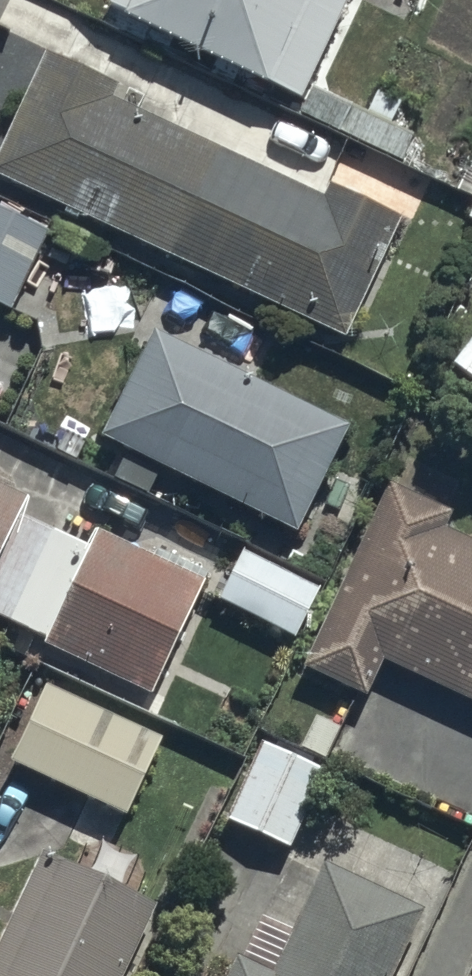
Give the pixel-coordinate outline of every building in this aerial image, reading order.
[(102,16),(295,110),(349,0),(110,0),(102,16)] [(0,162),(0,182),(345,345),(401,227),(330,193),(324,205),(113,105),(118,95),(47,61),(0,162)] [(14,315),(48,242),(0,219),(0,308),(14,315)] [(153,339),(102,444),(295,539),(347,434),(153,339)] [(386,492),(305,671),(370,700),(384,669),(471,709),(471,549),(442,535),(448,520),(386,492)] [(47,643),(43,651),(150,702),(203,592),(95,540),(86,558),(19,525),(27,509),(0,496),(0,620),(47,643)] [(241,559),(218,606),(295,644),(318,597),(241,559)] [(44,691),(8,767),(127,823),(163,747),(44,691)] [(255,749),(222,823),(288,852),(321,778),(255,749)] [(0,944),(0,975),(126,975),(156,916),(41,860),(0,944)] [(243,968),(235,964),(230,975),(395,975),(421,920),(320,874),(291,937),(262,925),(243,968)]
